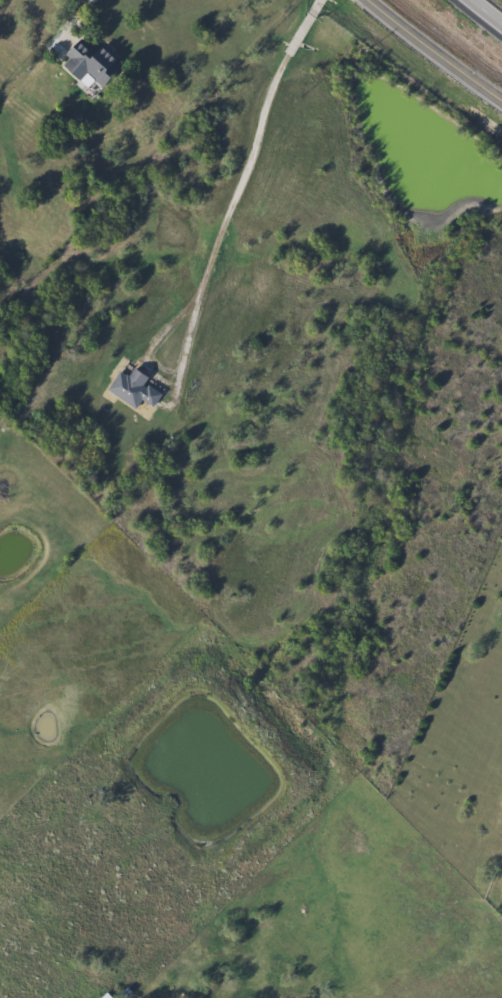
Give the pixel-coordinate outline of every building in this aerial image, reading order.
[(78,81),(58,65),(78,39),(87,47),(91,42),(119,64),(100,87),(84,74),(78,81)] [(106,389),(119,372),(125,376),(132,367),(146,378),(143,382),(160,395),(151,407),(140,399),(133,409),(106,389)]
